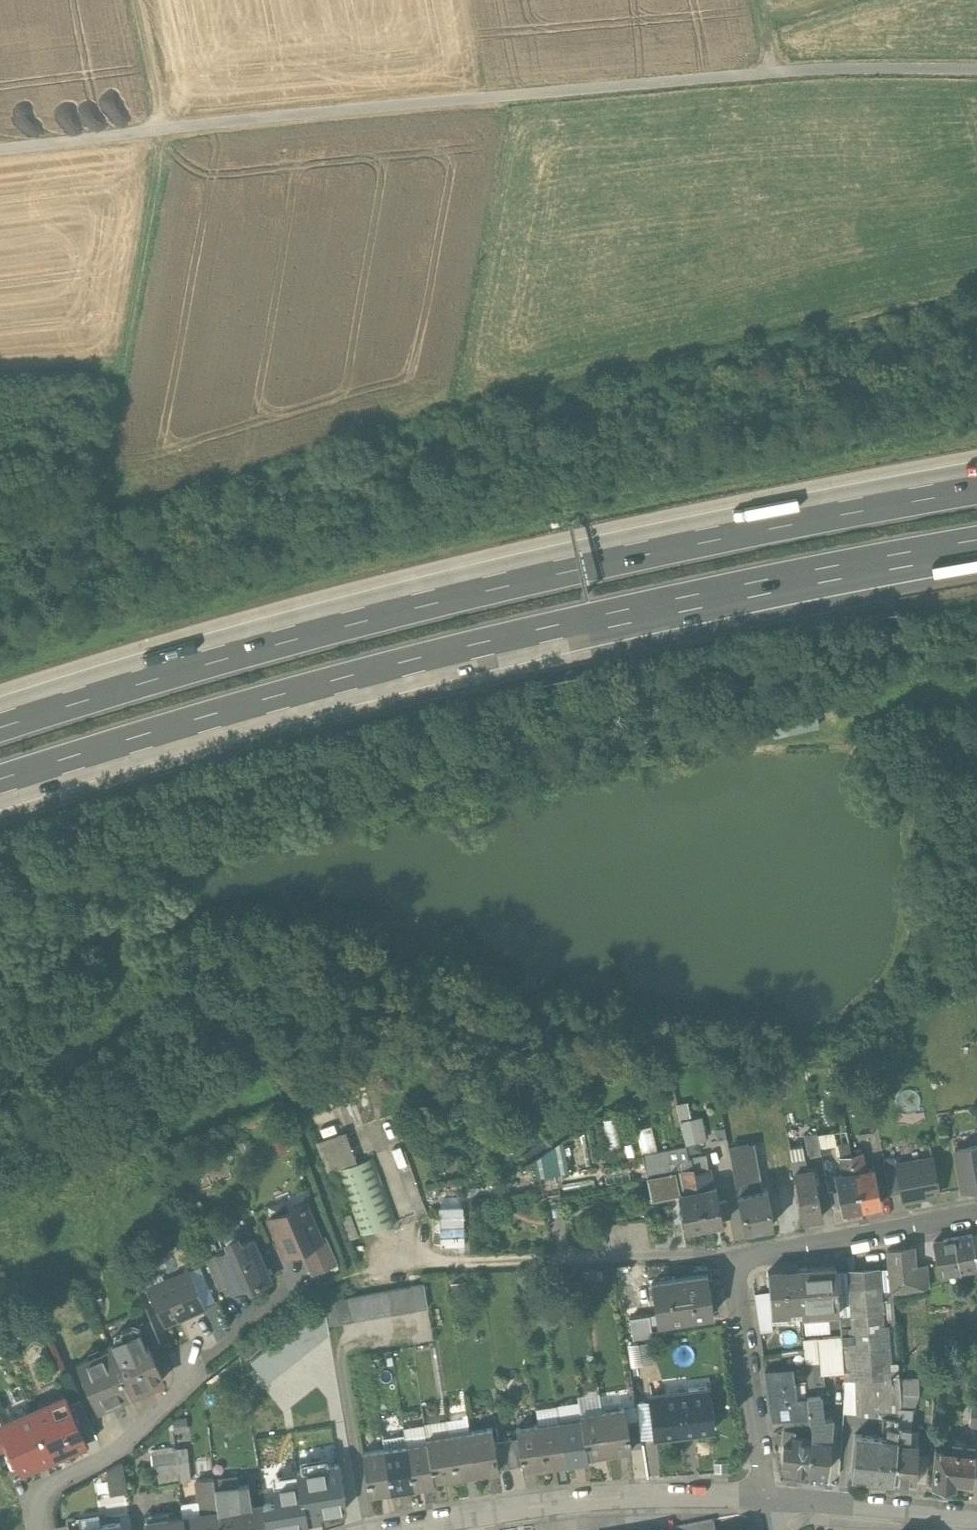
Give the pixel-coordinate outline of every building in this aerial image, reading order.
[(683,1118),(693,1115),(690,1100),(679,1103),(683,1118)] [(707,1116),(686,1117),(688,1143),(709,1141),(707,1116)] [(609,1120),(615,1146),(622,1144),(616,1118),(609,1120)] [(346,1132),(316,1143),(327,1173),(336,1170),(357,1162),(346,1132)] [(536,1152),(544,1178),(589,1164),(581,1138),(536,1152)] [(753,1143),(729,1148),(744,1232),(773,1226),(766,1189),(762,1190),(753,1143)] [(953,1150),(961,1190),(976,1187),(976,1145),(953,1150)] [(802,1146),(790,1148),(803,1220),(822,1216),(813,1169),(807,1170),(802,1146)] [(685,1147),(643,1156),(652,1201),(672,1197),(671,1191),(678,1189),(679,1196),(697,1192),(694,1175),(690,1160),(688,1161),(685,1147)] [(866,1170),(863,1153),(852,1155),(862,1208),(881,1205),(873,1168),(866,1170)] [(843,1174),(836,1175),(839,1190),(834,1191),(837,1208),(843,1207),(844,1212),(862,1208),(852,1155),(841,1157),(842,1166),(841,1166),(843,1174)] [(397,1222),(373,1157),(357,1162),(336,1170),(359,1236),(397,1222)] [(895,1158),(883,1160),(889,1195),(901,1193),(896,1165),(896,1164),(895,1158)] [(896,1164),(896,1165),(901,1193),(903,1201),(939,1194),(932,1158),(896,1164)] [(697,1192),(679,1196),(687,1232),(723,1225),(716,1188),(709,1190),(705,1173),(694,1175),(697,1192)] [(305,1203),(269,1217),(284,1254),(300,1248),(320,1240),(320,1239),(305,1203)] [(467,1204),(442,1205),(443,1245),(468,1244),(467,1204)] [(934,1242),(940,1275),(976,1268),(976,1263),(971,1235),(934,1242)] [(320,1239),(320,1240),(300,1248),(311,1273),(336,1263),(325,1236),(320,1239)] [(271,1279),(253,1238),(240,1244),(237,1238),(227,1242),(230,1248),(218,1253),(231,1283),(233,1289),(248,1283),(250,1288),(271,1279)] [(913,1246),(887,1250),(889,1268),(877,1269),(878,1284),(891,1283),(892,1294),(917,1290),(914,1266),(915,1266),(915,1265),(913,1246)] [(231,1283),(218,1253),(206,1258),(219,1288),(231,1283)] [(929,1288),(926,1265),(915,1265),(915,1266),(914,1266),(917,1290),(929,1288)] [(836,1267),(797,1271),(801,1311),(801,1316),(839,1312),(836,1272),(836,1267)] [(877,1269),(836,1272),(839,1312),(841,1337),(844,1372),(845,1382),(855,1381),(857,1412),(878,1412),(878,1416),(882,1416),(899,1418),(900,1408),(900,1403),(898,1362),(890,1363),(887,1325),(895,1324),(892,1294),(891,1283),(878,1284),(877,1269)] [(203,1308),(187,1271),(148,1287),(164,1325),(203,1308)] [(797,1271),(768,1273),(772,1318),(791,1317),(791,1312),(801,1311),(797,1271)] [(714,1315),(708,1275),(651,1283),(657,1323),(714,1315)] [(424,1285),(411,1287),(415,1311),(428,1309),(424,1285)] [(411,1287),(398,1289),(402,1314),(415,1311),(411,1287)] [(398,1289),(386,1291),(390,1316),(402,1314),(398,1289)] [(386,1291),(374,1293),(378,1318),(390,1316),(386,1291)] [(374,1293),(361,1295),(365,1320),(378,1318),(374,1293)] [(361,1295),(349,1298),(353,1322),(365,1320),(361,1295)] [(349,1298),(336,1300),(340,1324),(353,1322),(349,1298)] [(340,1324),(336,1300),(323,1302),(324,1305),(327,1326),(340,1324)] [(327,1326),(324,1305),(251,1363),(268,1384),(329,1334),(327,1326)] [(648,1316),(628,1320),(632,1340),(652,1337),(648,1316)] [(140,1329),(148,1347),(160,1342),(150,1320),(138,1325),(140,1329)] [(140,1329),(107,1343),(110,1349),(130,1395),(163,1380),(148,1347),(140,1329)] [(803,1337),(781,1340),(783,1354),(804,1351),(803,1340),(803,1337)] [(841,1337),(817,1339),(820,1363),(821,1374),(844,1372),(841,1337)] [(817,1339),(803,1340),(804,1351),(805,1365),(820,1363),(817,1339)] [(130,1395),(110,1349),(77,1363),(97,1409),(130,1395)] [(793,1367),(765,1371),(772,1420),(782,1418),(809,1415),(807,1396),(795,1397),(793,1384),(795,1384),(793,1367)] [(899,1418),(893,1479),(915,1481),(917,1453),(928,1454),(931,1431),(918,1430),(916,1444),(904,1443),(904,1439),(909,1436),(913,1410),(919,1395),(919,1378),(903,1378),(903,1395),(900,1408),(899,1418)] [(855,1381),(845,1382),(845,1395),(843,1413),(857,1414),(857,1412),(855,1381)] [(713,1433),(708,1390),(689,1392),(690,1398),(652,1403),(656,1438),(694,1433),(694,1435),(713,1433)] [(832,1417),(823,1419),(820,1394),(807,1396),(809,1415),(812,1439),(809,1471),(827,1472),(832,1417)] [(62,1399),(0,1426),(0,1444),(14,1475),(82,1445),(62,1399)] [(971,1401),(969,1422),(970,1422),(972,1424),(976,1424),(976,1401),(971,1401)] [(625,1423),(623,1409),(601,1412),(608,1453),(629,1449),(625,1423)] [(608,1453),(601,1412),(580,1415),(581,1419),(586,1456),(608,1453)] [(809,1415),(782,1418),(784,1430),(794,1432),(794,1437),(812,1439),(809,1415)] [(887,1438),(854,1435),(851,1475),(893,1479),(899,1418),(882,1416),(881,1429),(888,1430),(887,1438)] [(586,1456),(581,1419),(559,1423),(566,1464),(587,1460),(586,1456)] [(638,1421),(625,1423),(629,1449),(642,1447),(638,1421)] [(544,1467),(566,1464),(559,1423),(538,1426),(544,1467)] [(523,1470),(544,1467),(538,1426),(516,1429),(518,1440),(522,1466),(523,1470)] [(494,1444),(492,1428),(470,1432),(476,1473),(498,1470),(498,1469),(494,1444)] [(812,1439),(794,1437),(794,1432),(784,1430),(781,1454),(791,1455),(790,1469),(809,1471),(812,1439)] [(476,1473),(470,1432),(448,1435),(455,1477),(476,1473)] [(455,1477),(448,1435),(427,1438),(427,1443),(433,1480),(455,1477)] [(506,1442),(510,1468),(522,1466),(518,1440),(506,1442)] [(494,1444),(498,1469),(510,1468),(506,1442),(494,1444)] [(427,1443),(405,1446),(412,1487),(434,1484),(433,1480),(427,1443)] [(974,1445),(951,1443),(950,1449),(935,1448),(932,1483),(970,1487),(974,1452),(973,1452),(974,1445)] [(391,1491),(412,1487),(405,1446),(385,1449),(391,1491)] [(190,1481),(188,1447),(175,1450),(175,1452),(179,1482),(190,1481)] [(369,1494),(391,1491),(385,1449),(363,1453),(369,1494)] [(179,1482),(175,1452),(151,1456),(153,1468),(157,1467),(159,1485),(179,1482)] [(124,1463),(108,1471),(111,1495),(128,1493),(124,1463)] [(262,1501),(263,1506),(304,1499),(308,1522),(322,1520),(321,1514),(346,1510),(337,1464),(270,1475),(274,1499),(262,1501)] [(248,1485),(240,1487),(239,1477),(215,1480),(218,1509),(219,1513),(221,1529),(256,1529),(252,1507),(248,1485)] [(200,1512),(218,1509),(215,1480),(197,1483),(200,1512)] [(304,1499),(263,1506),(267,1529),(296,1529),(309,1528),(308,1522),(304,1499)] [(256,1529),(267,1529),(263,1506),(252,1507),(256,1529)] [(184,1517),(169,1519),(168,1513),(146,1516),(147,1529),(185,1529),(184,1517)] [(219,1513),(184,1517),(185,1529),(221,1529),(219,1513)] [(676,1527),(676,1529),(714,1529),(712,1521),(676,1527)]
